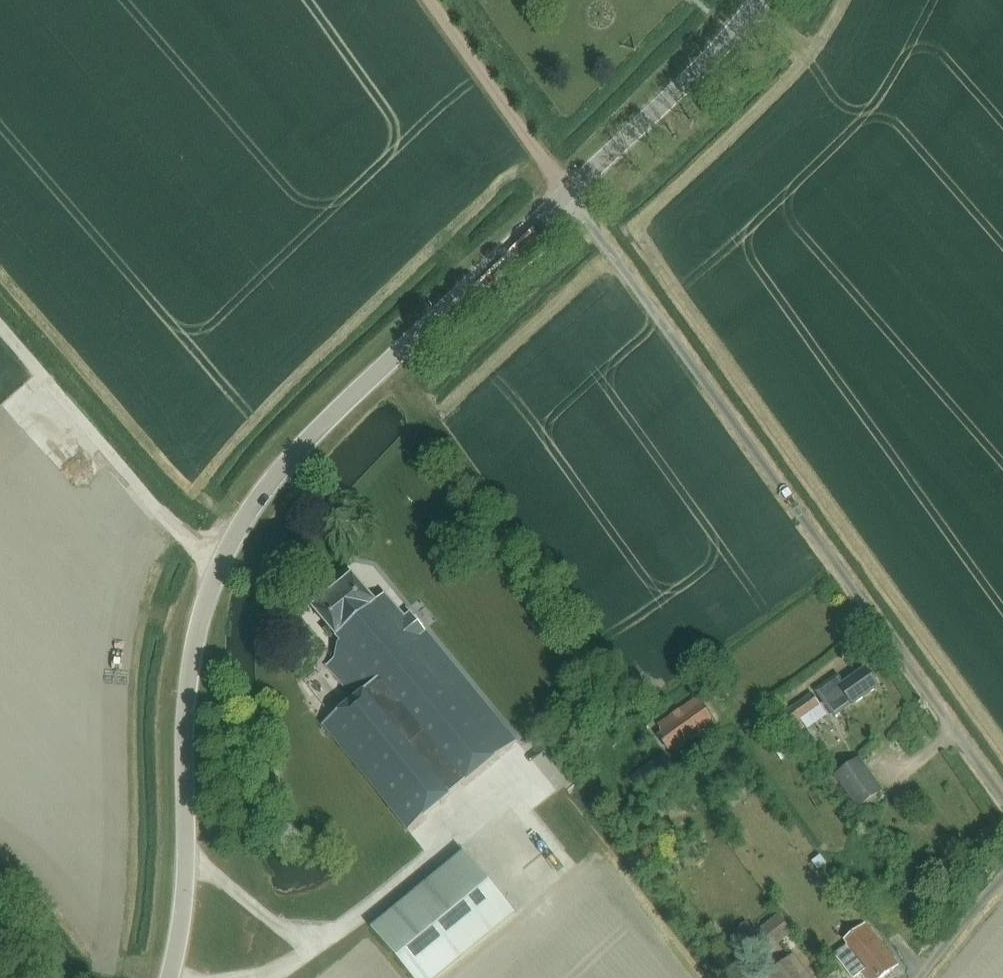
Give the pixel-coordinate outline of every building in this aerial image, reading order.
[(334,658),(326,665),(358,695),(326,722),(415,826),(522,736),(414,611),(408,616),(387,593),(378,600),(354,574),(314,608),(329,627),(325,630),(331,638),(335,635),(340,642),(337,645),(334,658)] [(838,717),(853,707),(879,689),(866,671),(845,686),(839,677),(819,691),(838,717)] [(814,693),(781,716),(795,735),(805,727),(800,720),(822,705),(814,693)] [(678,751),(716,724),(698,698),(659,725),(664,732),(659,736),(669,750),(674,746),(678,751)] [(792,759),(783,743),(777,748),(786,763),(792,759)] [(862,758),(837,775),(861,808),(886,791),(862,758)] [(517,916),(466,853),(373,929),(412,977),(440,977),(517,916)] [(820,856),(811,862),(818,871),(826,864),(820,856)] [(771,949),(793,931),(781,915),(759,932),(771,949)] [(747,922),(739,929),(746,939),(755,932),(747,922)] [(899,966),(865,923),(845,940),(849,944),(847,946),(866,970),(861,974),(865,977),(883,977),(889,973),(893,977),(901,977),(906,975),(899,966)] [(836,956),(853,977),(856,977),(861,974),(866,970),(847,946),(836,956)] [(796,956),(769,977),(770,977),(812,977),(796,956)]
